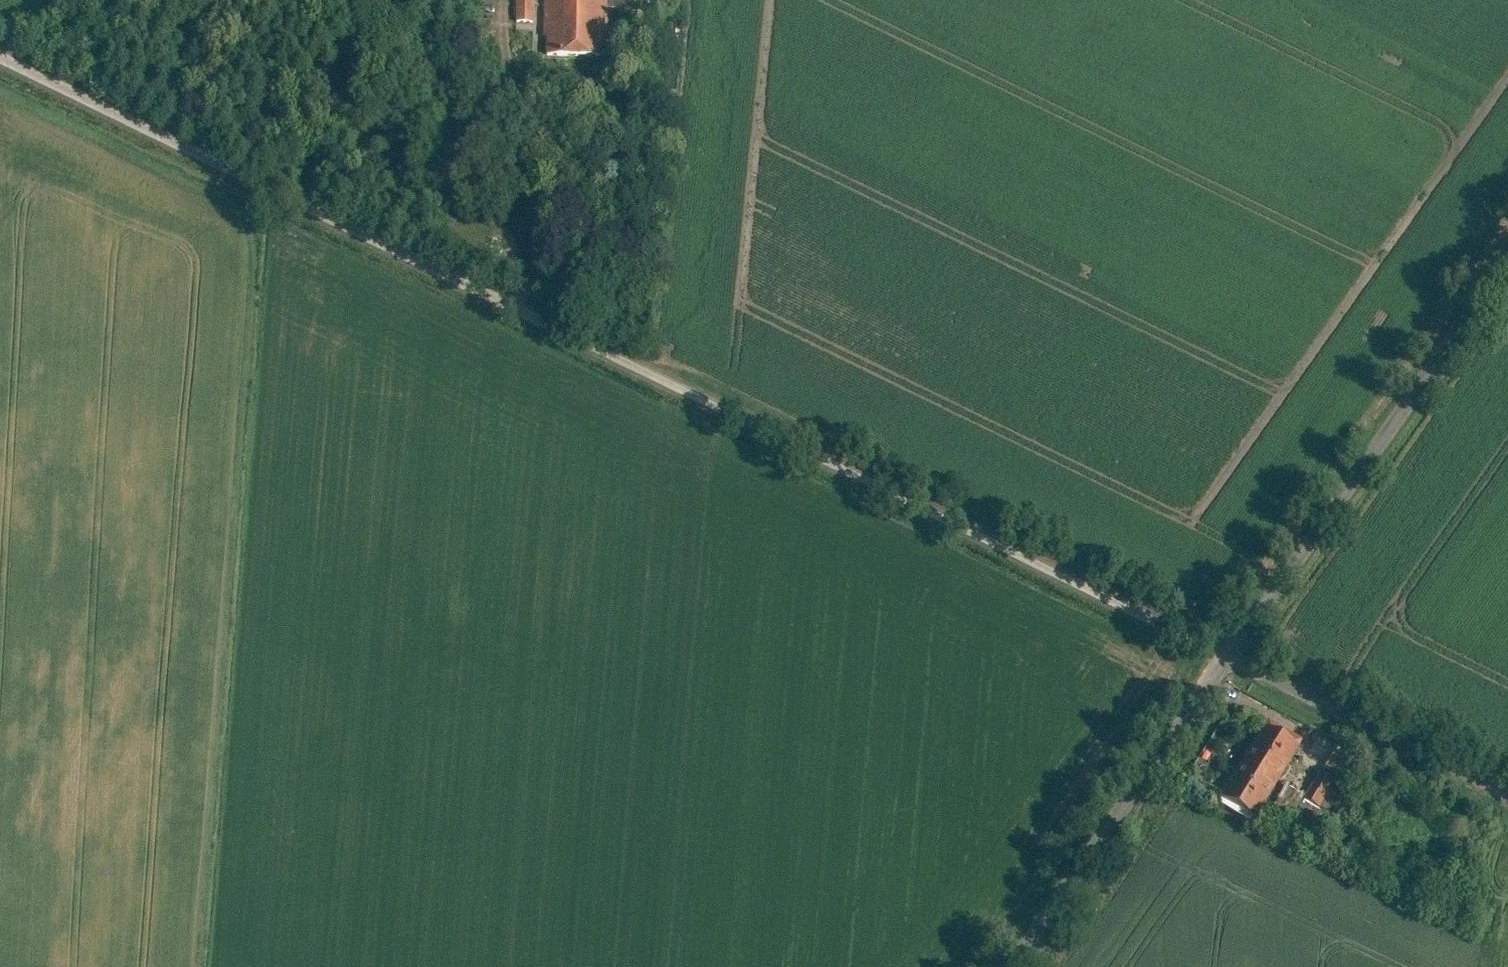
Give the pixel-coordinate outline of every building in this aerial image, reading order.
[(514,24),(533,24),(534,0),(514,0),(514,24)] [(547,55),(604,56),(606,8),(626,9),(626,0),(544,0),(543,31),(547,31),(547,55)] [(1279,731),(1229,811),(1259,830),(1309,750),(1279,731)] [(1326,773),(1306,808),(1326,820),(1346,785),(1326,773)]
